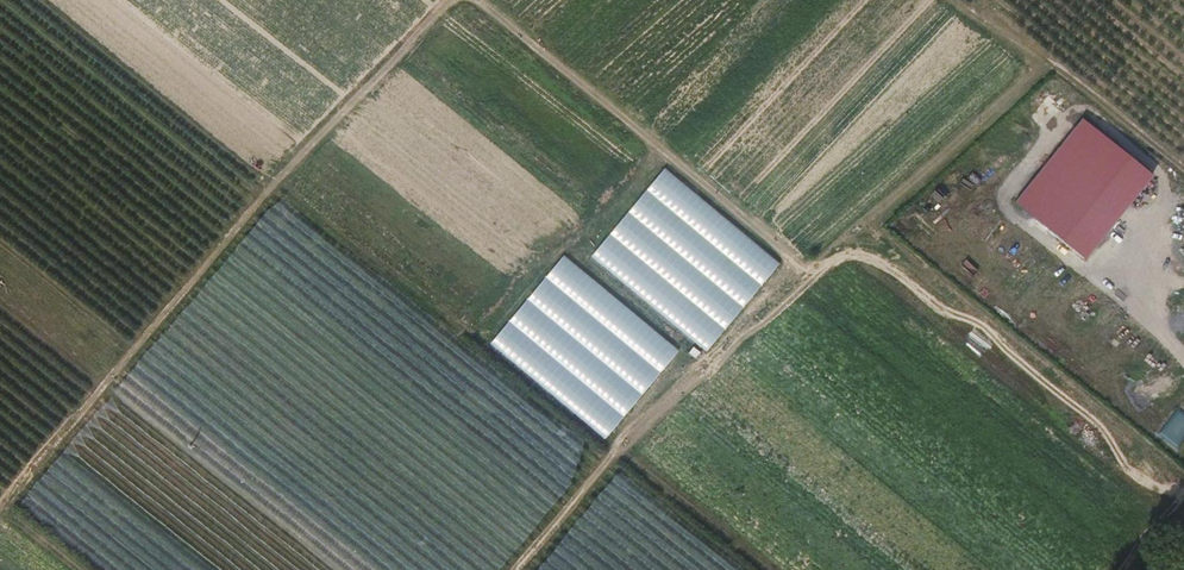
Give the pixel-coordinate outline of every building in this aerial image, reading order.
[(1078,123),(1012,202),(1079,258),(1145,179),(1078,123)]
